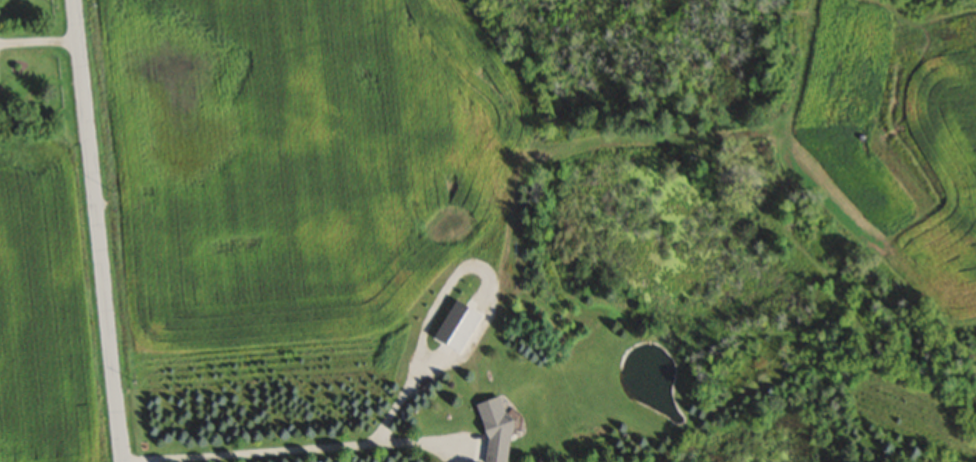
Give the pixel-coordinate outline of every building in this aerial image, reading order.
[(507,401),(483,400),(480,461),(503,461),(507,401)]
